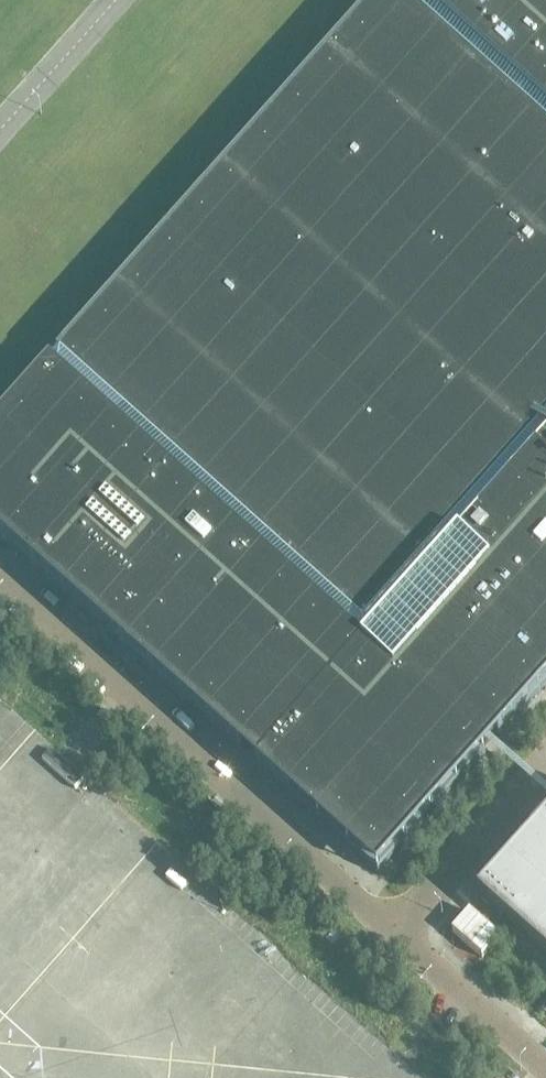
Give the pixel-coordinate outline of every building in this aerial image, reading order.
[(50,368),(0,424),(0,537),(1,538),(242,753),(256,765),(378,875),(545,686),(545,0),(376,0),(58,357),(60,358),(53,367),(52,366),(50,368)] [(479,896),(545,956),(545,820),(479,896)]
